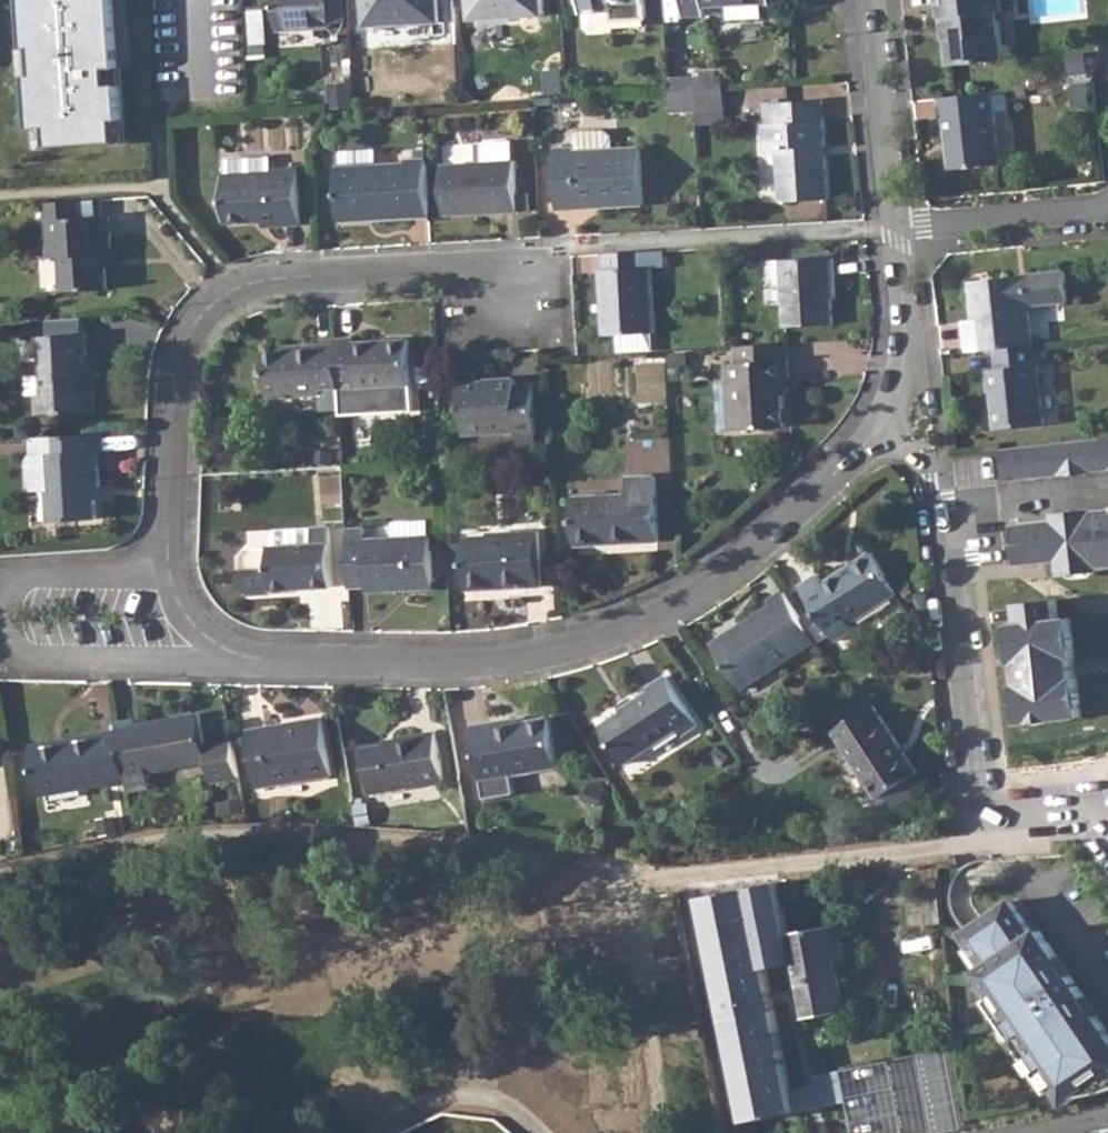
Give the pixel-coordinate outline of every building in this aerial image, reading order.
[(26,147),(121,141),(110,0),(14,0),(26,147)] [(329,0),(277,0),(279,30),(331,28),(331,24),(329,0)] [(331,24),(351,22),(350,0),(329,0),(331,24)] [(368,25),(440,21),(439,0),(366,0),(368,25)] [(473,19),(544,15),(544,0),(472,0),(473,19)] [(583,12),(586,12),(587,29),(592,34),(614,33),(614,22),(646,20),(645,0),(582,0),(583,12)] [(728,5),(763,4),(772,4),(772,0),(683,0),(684,16),(706,16),(705,6),(728,5)] [(938,11),(945,11),(949,59),(997,55),(993,6),(998,5),(998,0),(936,0),(938,11)] [(763,4),(728,5),(729,19),(763,18),(763,4)] [(702,72),(702,77),(702,89),(718,88),(717,71),(702,72)] [(702,77),(671,79),(671,92),(695,90),(702,89),(702,77)] [(1087,78),(1072,79),(1074,103),(1088,101),(1087,78)] [(702,89),(695,90),(697,123),(725,122),(723,88),(718,88),(702,89)] [(992,88),(938,93),(941,112),(946,112),(951,164),(987,160),(999,160),(992,88)] [(671,92),(669,92),(671,111),(696,110),(695,90),(671,92)] [(823,99),(763,102),(767,150),(779,149),(782,202),(829,199),(823,99)] [(555,147),(559,203),(602,200),(603,206),(643,204),(640,147),(578,151),(577,146),(555,147)] [(339,149),(340,167),(377,165),(377,148),(339,149)] [(226,157),(226,175),(258,173),(271,172),(272,169),(271,155),(226,157)] [(377,165),(340,167),(337,167),(340,221),(431,216),(427,157),(407,158),(407,163),(377,165)] [(515,158),(443,163),(446,215),(470,213),(470,207),(485,207),(485,213),(518,211),(515,158)] [(258,173),(226,175),(224,174),(227,223),(262,220),(263,227),(302,224),(299,168),(272,169),(271,172),(258,173)] [(101,197),(46,200),(50,258),(62,257),(64,291),(107,289),(106,254),(112,254),(109,215),(102,216),(101,197)] [(602,200),(559,203),(559,209),(603,206),(602,200)] [(662,251),(601,254),(602,269),(599,269),(602,337),(617,336),(617,352),(651,350),(651,335),(653,334),(650,267),(664,266),(662,251)] [(834,297),(832,273),(838,272),(838,255),(770,259),(772,282),(784,281),(785,316),(787,325),(835,322),(834,297)] [(965,320),(968,351),(997,348),(1031,344),(1027,305),(1067,300),(1063,269),(969,279),(973,320),(965,320)] [(79,317),(44,319),(46,337),(82,334),(79,317)] [(82,334),(46,337),(25,338),(27,359),(43,358),(44,375),(28,376),(29,395),(37,394),(38,416),(96,412),(93,373),(91,374),(85,374),(84,361),(83,355),(88,354),(86,334),(82,334)] [(413,409),(411,382),(409,339),(355,341),(354,337),(337,337),(337,342),(339,386),(341,413),(413,409)] [(1031,344),(997,348),(1000,369),(988,370),(990,392),(997,391),(998,404),(995,405),(998,430),(1046,424),(1042,397),(1038,365),(1053,363),(1050,341),(1031,344)] [(339,386),(337,342),(299,344),(299,349),(265,351),(267,395),(323,393),(323,387),(339,386)] [(728,363),(729,383),(739,383),(742,431),(785,428),(782,361),(788,360),(788,342),(737,345),(738,362),(728,363)] [(517,430),(517,434),(538,433),(534,382),(518,383),(517,375),(485,377),(485,380),(460,381),(464,432),(517,430)] [(739,383),(729,383),(731,431),(742,431),(739,383)] [(538,433),(517,434),(518,446),(538,444),(538,433)] [(49,454),(32,454),(27,461),(28,488),(49,488),(51,522),(98,519),(97,511),(96,500),(101,499),(99,451),(104,452),(103,434),(49,437),(49,454)] [(999,447),(1004,479),(1107,467),(1107,434),(1080,437),(999,447)] [(49,437),(31,438),(32,454),(49,454),(49,437)] [(628,494),(574,497),(576,546),(659,541),(656,477),(628,478),(628,494)] [(1094,508),(1093,506),(1054,510),(1055,518),(1015,522),(1020,562),(1060,557),(1063,572),(1069,572),(1073,566),(1088,565),(1092,570),(1102,569),(1105,563),(1107,563),(1107,507),(1094,508)] [(363,531),(346,531),(349,590),(366,589),(366,595),(396,593),(396,587),(432,586),(430,530),(429,524),(393,525),(394,541),(363,542),(363,531)] [(273,589),(334,586),(331,526),(312,527),(312,529),(271,530),(272,546),(270,547),(248,548),(242,555),(243,568),(241,568),(242,587),(249,594),(273,592),(273,589)] [(490,542),(465,543),(467,590),(542,587),(539,531),(489,532),(489,535),(490,542)] [(489,535),(465,536),(465,543),(490,542),(489,535)] [(819,575),(800,587),(816,610),(803,620),(816,640),(818,643),(831,633),(836,640),(854,629),(850,623),(898,593),(872,552),(824,582),(819,575)] [(711,638),(696,647),(729,698),(816,640),(803,620),(784,591),(767,601),(771,606),(715,644),(711,638)] [(1016,713),(1016,722),(1079,716),(1075,674),(1071,674),(1069,656),(1073,656),(1069,617),(1057,617),(1054,597),(1014,602),(1016,622),(1007,623),(1008,635),(1013,639),(1014,650),(1010,655),(1010,663),(1016,663),(1018,681),(1013,682),(1014,691),(1019,696),(1020,709),(1016,713)] [(633,701),(620,709),(621,711),(600,724),(625,761),(677,727),(682,734),(697,723),(666,675),(647,687),(649,690),(633,701)] [(617,705),(620,709),(633,701),(629,697),(617,705)] [(880,797),(891,790),(912,776),(918,773),(874,705),(835,729),(880,797)] [(137,719),(117,723),(118,729),(126,774),(208,757),(199,714),(138,725),(137,719)] [(323,716),(247,729),(258,786),(333,774),(323,716)] [(527,716),(514,717),(515,724),(528,721),(527,716)] [(515,724),(514,717),(472,725),(482,779),(559,766),(549,718),(528,721),(515,724)] [(126,774),(118,729),(74,737),(29,747),(39,794),(106,781),(107,785),(128,781),(126,774)] [(400,742),(387,744),(363,748),(371,791),(445,778),(436,730),(399,737),(400,742)] [(520,788),(564,780),(561,766),(517,774),(520,788)] [(912,776),(891,790),(900,802),(921,790),(912,776)] [(788,962),(772,885),(689,902),(737,1126),(845,1103),(838,1070),(785,1081),(761,967),(788,962)] [(1070,972),(1065,974),(1058,964),(1058,953),(1041,928),(1034,932),(1012,898),(963,931),(985,964),(979,968),(995,994),(988,998),(1005,1024),(1017,1030),(1015,1040),(1026,1057),(1038,1060),(1036,1071),(1049,1091),(1057,1086),(1067,1102),(1094,1084),(1099,1090),(1107,1088),(1107,1029),(1098,1013),(1088,1009),(1081,997),(1085,994),(1070,972)] [(840,922),(790,933),(798,975),(807,1017),(848,1009),(839,960),(847,959),(840,922)]
